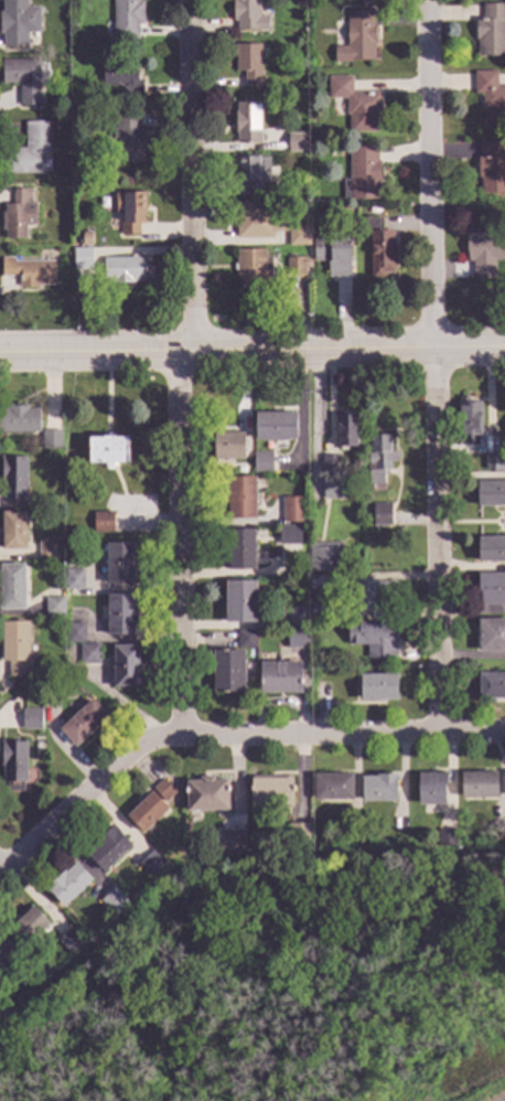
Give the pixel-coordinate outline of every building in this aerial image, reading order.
[(2,34),(0,34),(0,13),(2,13),(2,0),(26,0),(26,9),(39,9),(39,34),(26,34),(26,47),(2,47),(2,34)] [(112,24),(112,0),(139,0),(139,2),(142,2),(143,25),(138,25),(138,40),(114,41),(114,34),(106,34),(106,24),(112,24)] [(232,22),(232,0),(259,0),(259,18),(267,18),(267,32),(236,32),(236,22),(232,22)] [(482,4),(504,4),(504,36),(504,57),(477,57),(476,41),(474,41),(474,19),(483,19),(482,4)] [(373,12),(373,24),(375,24),(375,45),(374,45),(374,62),(350,63),(350,64),(333,64),(333,47),(346,47),(345,12),(373,12)] [(260,79),(264,79),(264,88),(244,88),(244,72),(235,72),(235,57),(234,57),(234,46),(260,45),(260,79)] [(39,106),(19,107),(19,84),(1,84),(1,62),(39,62),(39,106)] [(125,72),(137,72),(137,81),(142,81),(142,97),(125,97),(125,87),(103,87),(101,64),(125,64),(125,72)] [(496,88),(504,88),(504,128),(486,128),(485,109),(481,110),(481,95),(474,95),(473,73),(496,73),(496,88)] [(352,93),(379,93),(380,115),(377,115),(377,135),(348,135),(348,116),(345,116),(345,99),(327,99),(327,77),(352,77),(352,93)] [(260,145),(236,145),(236,133),(235,133),(234,113),(235,113),(235,104),(260,103),(260,145)] [(138,130),(143,130),(143,152),(141,152),(142,163),(115,163),(115,148),(106,148),(106,136),(111,136),(111,129),(116,129),(116,115),(138,115),(138,130)] [(49,153),(43,153),(43,175),(2,175),(2,151),(15,151),(15,149),(24,149),(24,122),(49,122),(49,153)] [(307,153),(288,153),(287,135),(307,135),(307,153)] [(479,143),(504,142),(504,195),(480,195),(480,179),(477,179),(476,157),(480,157),(479,143)] [(376,161),(379,161),(379,183),(377,183),(377,201),(343,201),(343,181),(348,181),(348,149),(376,148),(376,161)] [(269,182),(273,182),(273,194),(243,194),(243,183),(235,183),(235,158),(269,158),(269,182)] [(31,204),(34,204),(35,227),(26,227),(26,240),(3,240),(3,231),(1,231),(1,214),(3,214),(3,205),(12,205),(12,190),(31,190),(31,204)] [(144,214),(142,214),(142,225),(138,225),(138,236),(119,236),(119,223),(123,223),(123,214),(115,214),(114,194),(144,194),(144,214)] [(265,212),(271,212),(272,217),(286,217),(287,233),(272,233),(272,239),(236,239),(236,203),(265,203),(265,212)] [(382,233),(393,234),(393,272),(383,272),(383,279),(370,279),(370,234),(364,234),(364,218),(382,218),(382,233)] [(309,246),(287,246),(287,227),(309,227),(309,246)] [(491,234),(504,234),(504,261),(494,263),(494,279),(472,279),(472,263),(468,263),(468,234),(482,234),(482,232),(491,232),(491,234)] [(90,247),(82,247),(82,233),(90,233),(90,247)] [(350,278),(327,278),(327,263),(312,263),(312,238),(350,237),(350,278)] [(90,249),(92,270),(73,270),(73,249),(90,249)] [(265,259),(270,259),(270,286),(251,286),(251,288),(236,288),(236,271),(234,271),(234,265),(236,265),(236,250),(265,250),(265,259)] [(13,263),(53,263),(53,287),(37,287),(37,289),(19,289),(19,279),(1,279),(1,259),(13,259),(13,263)] [(143,282),(132,284),(132,285),(111,285),(111,284),(104,284),(103,259),(143,259),(143,282)] [(304,277),(287,277),(286,259),(304,259),(304,277)] [(481,438),(479,438),(477,449),(469,448),(469,439),(458,439),(459,405),(481,405),(481,438)] [(40,436),(0,436),(0,410),(7,410),(7,407),(29,407),(29,411),(41,411),(40,436)] [(293,443),(254,442),(255,415),(294,416),(293,443)] [(356,449),(335,449),(336,419),(356,419),(356,449)] [(60,451),(42,451),(43,435),(57,436),(60,436),(60,451)] [(112,440),(127,440),(126,466),(117,466),(117,472),(104,472),(105,466),(88,466),(89,440),(101,440),(101,437),(112,437),(112,440)] [(243,462),(213,462),(214,437),(243,437),(243,462)] [(389,455),(396,455),(396,467),(389,466),(389,473),(386,473),(386,479),(383,479),(383,488),(368,487),(369,438),(389,439),(389,455)] [(269,473),(253,473),(254,457),(269,457),(269,473)] [(483,457),(504,457),(504,474),(501,474),(501,472),(483,472),(483,457)] [(337,475),(321,475),(322,459),(329,459),(339,459),(337,475)] [(1,484),(0,484),(0,482),(1,482),(1,460),(25,460),(25,500),(1,500),(1,484)] [(254,522),(227,521),(227,480),(255,480),(254,522)] [(341,502),(322,501),(323,482),(342,482),(341,502)] [(503,487),(504,487),(504,510),(476,510),(476,485),(503,487)] [(304,523),(282,523),(282,499),(303,499),(304,523)] [(389,528),(370,528),(370,510),(390,510),(389,528)] [(112,533),(94,534),(94,513),(112,513),(112,533)] [(24,550),(0,549),(0,547),(1,547),(2,514),(25,514),(24,550)] [(299,548),(278,548),(278,528),(299,530),(299,548)] [(255,573),(226,571),(227,533),(256,534),(255,573)] [(479,541),(504,541),(504,566),(476,565),(477,541),(479,541)] [(57,564),(39,563),(39,544),(57,544),(57,564)] [(133,557),(137,557),(137,576),(133,576),(133,588),(106,588),(106,546),(133,546),(133,557)] [(340,550),(346,552),(346,556),(339,556),(337,575),(308,574),(309,547),(324,547),(324,546),(340,546),(340,550)] [(23,611),(0,611),(0,568),(24,569),(23,611)] [(83,591),(64,591),(65,573),(72,573),(84,573),(83,591)] [(476,577),(504,578),(504,609),(476,608),(476,577)] [(326,592),(308,591),(308,579),(326,579),(326,592)] [(396,616),(391,614),(391,613),(376,612),(376,616),(352,614),(353,582),(376,584),(376,585),(391,586),(391,584),(396,584),(396,616)] [(253,627),(224,626),(225,586),(254,586),(253,627)] [(321,603),(312,603),(312,595),(322,595),(321,603)] [(135,639),(107,638),(108,597),(136,598),(135,639)] [(62,619),(45,618),(45,600),(63,601),(62,619)] [(325,621),(309,620),(309,607),(326,608),(325,621)] [(307,630),(288,629),(289,611),(308,611),(307,630)] [(477,623),(504,623),(504,655),(477,654),(477,623)] [(29,649),(35,649),(35,663),(30,663),(30,680),(8,680),(8,664),(1,664),(1,624),(29,624),(29,649)] [(394,638),(397,638),(396,662),(366,661),(366,648),(347,648),(348,624),(394,626),(394,638)] [(83,644),(66,644),(66,628),(83,628),(83,644)] [(307,651),(287,651),(287,632),(307,633),(307,651)] [(255,653),(233,652),(233,634),(255,634),(255,653)] [(97,665),(80,664),(80,648),(97,649),(97,665)] [(137,690),(112,688),(114,649),(138,650),(137,690)] [(243,697),(212,696),(213,653),(244,654),(243,697)] [(300,696),(259,695),(260,666),(301,667),(300,696)] [(479,676),(504,677),(504,701),(479,701),(479,676)] [(398,681),(396,681),(396,704),(359,703),(359,677),(398,678),(398,681)] [(62,701),(43,699),(43,681),(62,682),(62,701)] [(108,719),(74,750),(58,734),(92,702),(108,719)] [(41,733),(21,731),(22,713),(41,714),(41,733)] [(25,784),(22,784),(22,794),(6,793),(6,785),(2,785),(2,768),(0,768),(0,745),(25,745),(25,784)] [(496,801),(461,800),(461,776),(496,777),(496,801)] [(353,803),(313,802),(314,778),(331,778),(331,777),(353,778),(353,803)] [(396,805),(362,804),(362,780),(377,781),(377,777),(396,778),(396,805)] [(443,809),(418,808),(419,778),(444,778),(443,809)] [(174,794),(163,805),(166,809),(142,833),(126,817),(152,792),(151,790),(161,780),(174,794)] [(213,783),(227,784),(226,814),(186,813),(186,784),(197,784),(198,780),(213,780),(213,783)] [(292,811),(250,810),(251,782),(292,783),(292,811)] [(131,846),(103,874),(85,856),(96,846),(94,844),(112,826),(131,846)] [(307,846),(287,845),(288,826),(290,826),(307,827),(307,846)] [(245,855),(225,854),(226,832),(243,832),(245,832),(245,855)] [(453,848),(438,848),(438,832),(440,832),(454,832),(453,848)] [(165,865),(151,878),(138,864),(152,852),(165,865)] [(90,881),(63,909),(44,889),(63,870),(65,874),(74,865),(90,881)] [(125,900),(112,912),(101,902),(112,890),(125,900)] [(50,924),(23,949),(8,932),(33,908),(50,924)] [(84,942),(69,955),(57,941),(72,929),(84,942)] [(12,961),(0,973),(0,949),(12,961)]
